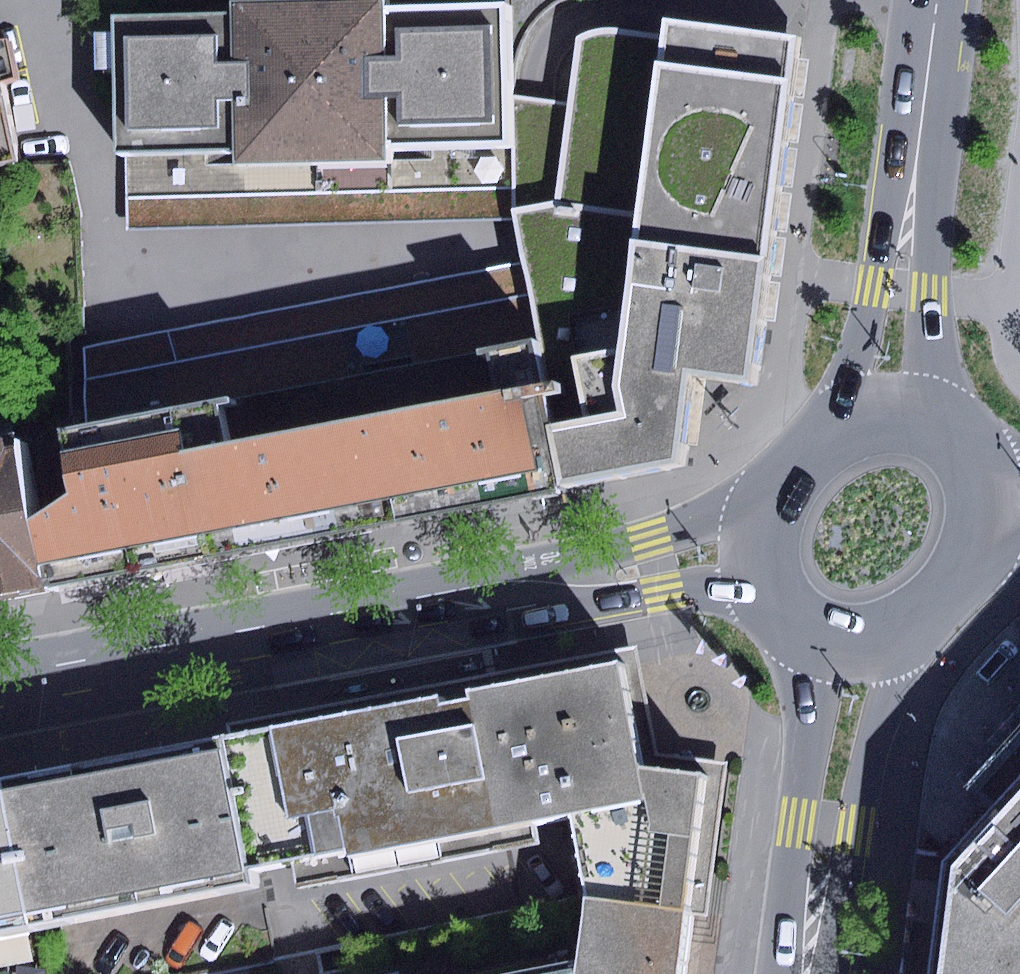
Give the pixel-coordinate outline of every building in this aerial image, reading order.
[(310,0),(250,0),(228,1),(229,13),(113,16),(119,200),(316,194),(310,0)] [(514,187),(511,95),(508,0),(380,4),(380,0),(310,0),(316,194),(514,187)] [(740,378),(788,42),(666,25),(664,39),(606,31),(588,33),(576,39),(567,104),(553,202),(513,209),(522,263),(535,336),(560,479),(672,459),(685,370),(740,378)] [(529,98),(511,95),(514,187),(513,209),(553,202),(567,104),(529,98)] [(13,161),(0,105),(0,164),(13,161)] [(522,263),(163,331),(177,404),(535,336),(522,263)] [(84,346),(85,419),(177,404),(163,331),(84,346)] [(535,336),(177,404),(207,556),(565,490),(560,479),(535,336)] [(43,587),(207,556),(177,404),(85,419),(52,425),(65,494),(30,521),(43,587)] [(14,436),(0,438),(0,595),(43,587),(30,521),(14,436)] [(235,737),(227,739),(250,862),(290,854),(296,886),(531,842),(527,818),(569,810),(586,897),(685,912),(708,915),(733,760),(659,749),(640,648),(233,723),(235,737)] [(227,739),(2,780),(28,924),(254,882),(250,862),(227,739)] [(979,788),(995,803),(942,861),(937,904),(928,973),(1019,973),(1019,742),(979,788)] [(2,780),(0,781),(0,930),(28,924),(2,780)] [(570,973),(675,973),(685,912),(586,897),(574,973),(570,973)]
